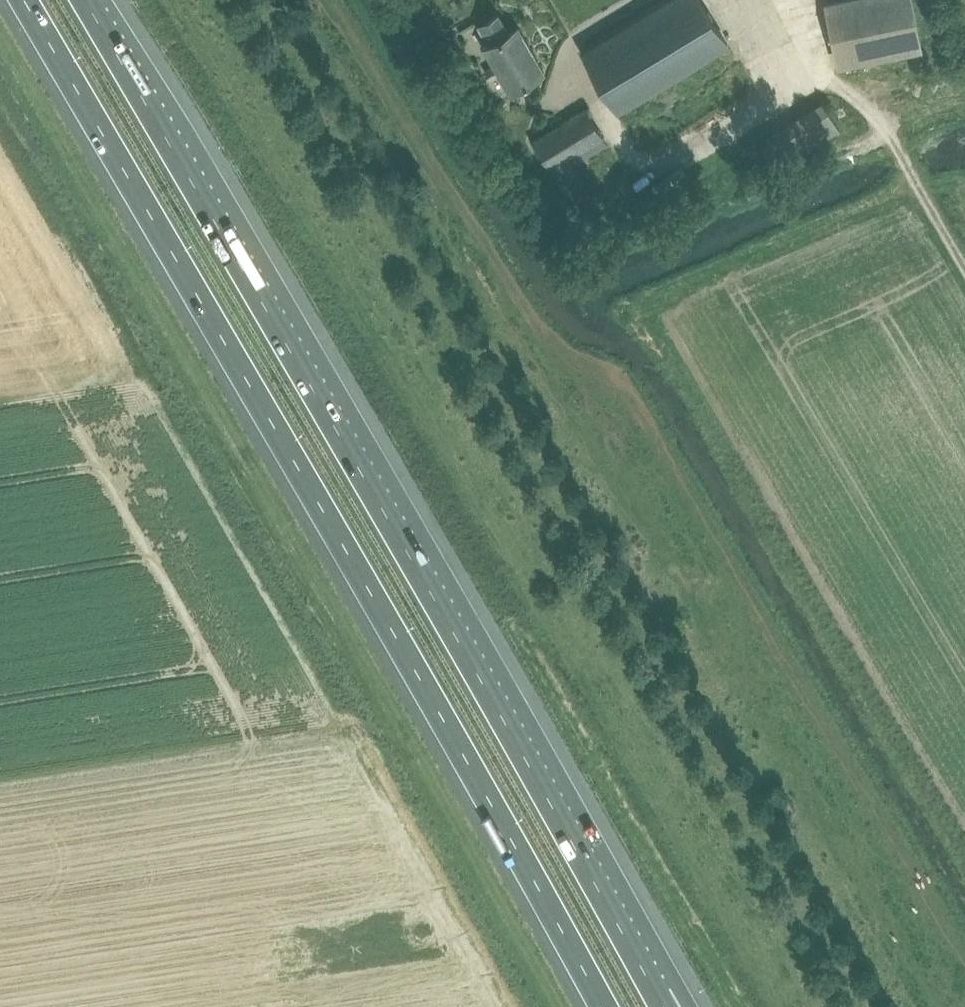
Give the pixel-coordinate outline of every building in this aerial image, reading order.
[(583,51),(618,109),(727,43),(702,0),(668,0),(583,51)] [(841,66),(918,50),(908,0),(839,0),(828,2),(841,66)] [(510,91),(544,70),(518,27),(508,32),(498,13),(478,25),(489,43),(483,46),(494,64),(485,69),(491,79),(500,74),(510,91)] [(790,162),(840,130),(821,101),(771,133),(790,162)] [(604,136),(587,107),(533,140),(555,175),(588,155),(583,148),(604,136)]
